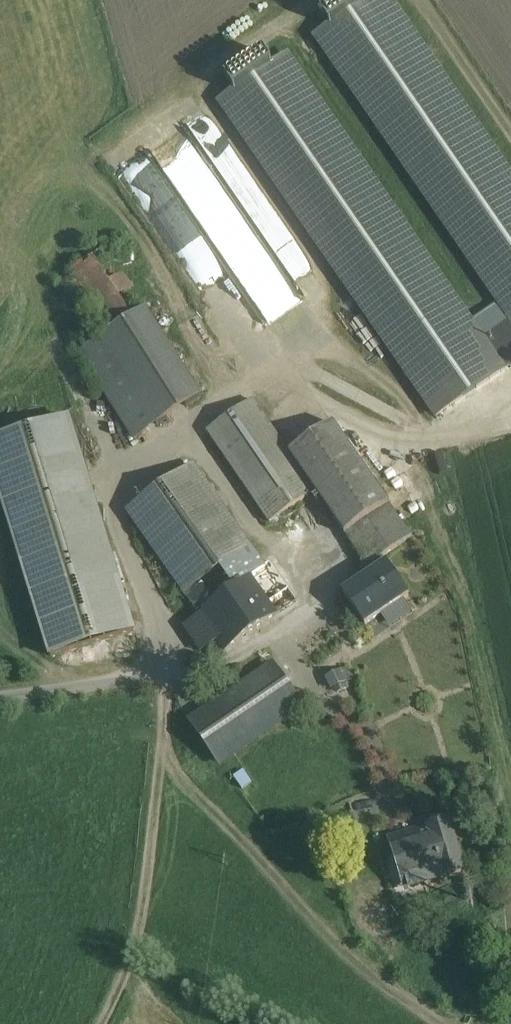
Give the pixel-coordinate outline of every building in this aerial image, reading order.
[(315,37),(510,320),(510,175),(390,0),(369,0),(330,27),(315,37)] [(369,0),(342,0),(321,15),(330,27),(369,0)] [(234,92),(273,66),(264,53),(226,80),(234,92)] [(234,92),(219,103),(437,416),(505,370),(484,340),(287,56),(273,66),(234,92)] [(135,185),(155,179),(149,158),(129,164),(135,185)] [(269,332),(228,256),(256,241),(212,159),(188,173),(193,183),(182,189),(187,199),(195,194),(200,202),(191,207),(199,221),(169,236),(231,352),(269,332)] [(77,268),(118,331),(147,313),(108,247),(77,268)] [(496,307),(476,321),(508,367),(510,366),(510,329),(496,307)] [(118,331),(80,356),(133,440),(201,398),(147,313),(118,331)] [(288,449),(254,402),(208,433),(270,523),(316,492),(288,449)] [(52,658),(135,633),(69,418),(0,439),(0,489),(52,658)] [(412,536),(335,419),(288,449),(316,492),(365,566),(412,536)] [(256,549),(195,463),(132,507),(146,527),(191,496),(207,519),(237,562),(256,549)] [(191,496),(146,527),(162,551),(207,519),(191,496)] [(207,519),(162,551),(191,593),(237,562),(207,519)] [(410,594),(387,560),(342,591),(366,625),(410,594)] [(191,593),(188,596),(199,614),(217,639),(226,652),(279,616),(252,578),(249,580),(237,562),(191,593)] [(217,639),(199,614),(183,625),(200,651),(217,639)] [(274,668),(191,725),(220,766),(302,709),(274,668)] [(352,680),(346,668),(325,678),(332,690),(352,680)] [(428,828),(391,839),(406,892),(470,875),(454,817),(427,822),(428,828)]
